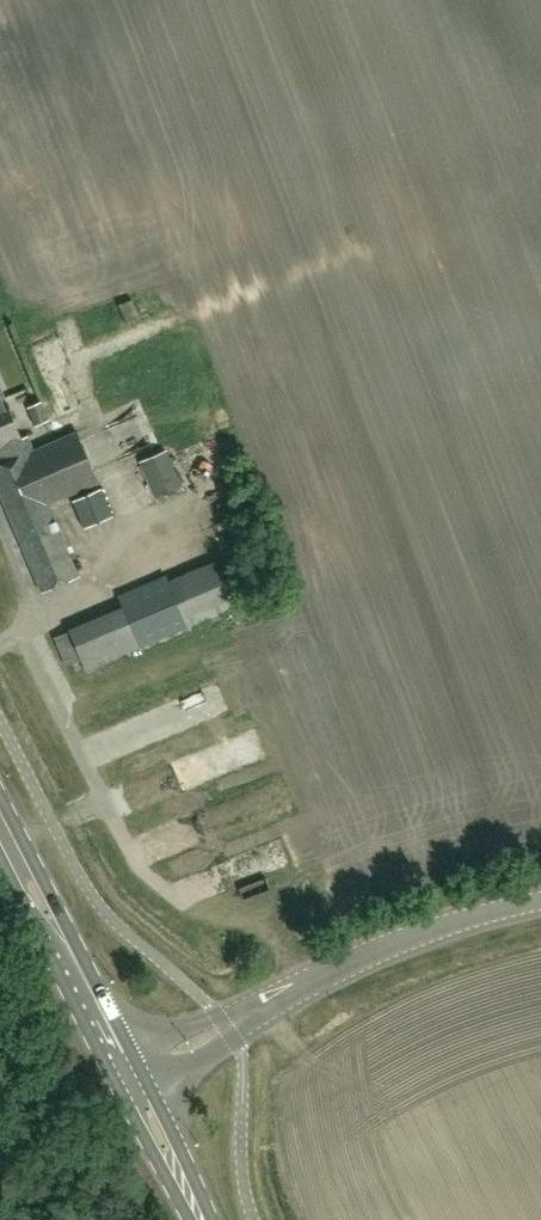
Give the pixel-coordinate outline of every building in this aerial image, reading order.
[(0,394),(0,493),(42,593),(79,577),(48,504),(99,483),(77,432),(33,451),(27,436),(21,439),(5,401),(4,402),(0,394)] [(35,426),(49,419),(41,401),(27,406),(35,426)] [(155,501),(180,488),(165,452),(139,464),(155,501)] [(84,528),(111,516),(99,490),(73,501),(84,528)] [(231,608),(214,566),(169,585),(165,576),(119,596),(123,607),(54,636),(66,664),(81,658),(85,669),(231,608)]
